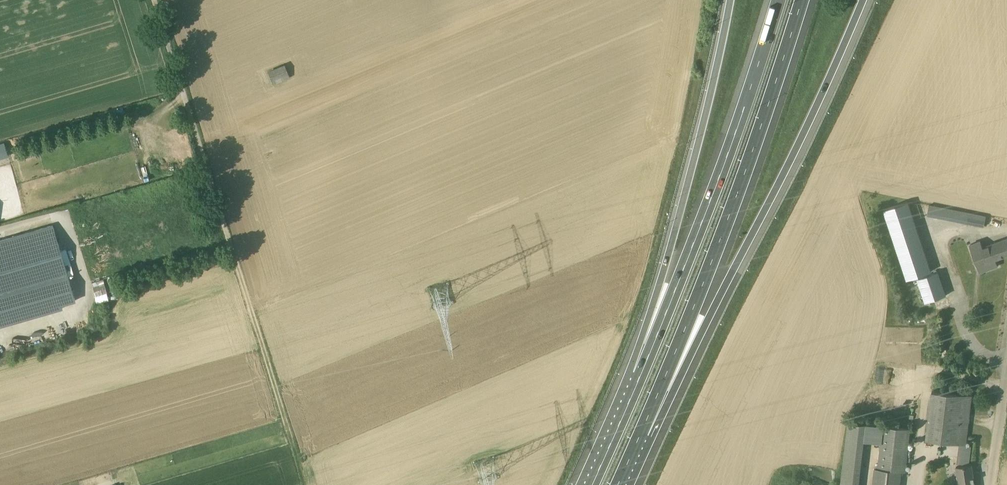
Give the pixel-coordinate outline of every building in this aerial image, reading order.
[(273,82),(289,77),(285,64),(268,70),(273,82)] [(9,155),(6,141),(0,142),(0,158),(9,155)] [(907,280),(931,272),(908,202),(884,210),(907,280)] [(929,204),(927,214),(984,226),(986,216),(929,204)] [(52,223),(0,238),(0,325),(76,302),(52,223)] [(980,272),(997,266),(994,259),(1006,255),(1006,239),(983,247),(981,241),(970,244),(980,272)] [(948,295),(941,271),(918,277),(925,302),(948,295)] [(972,395),(932,390),(926,440),(966,444),(972,395)] [(866,423),(848,421),(841,484),(859,484),(866,423)] [(885,426),(885,425),(882,425),(877,468),(874,468),(872,484),(900,484),(901,473),(905,473),(911,429),(885,426)] [(956,467),(959,484),(975,484),(972,464),(956,467)]
